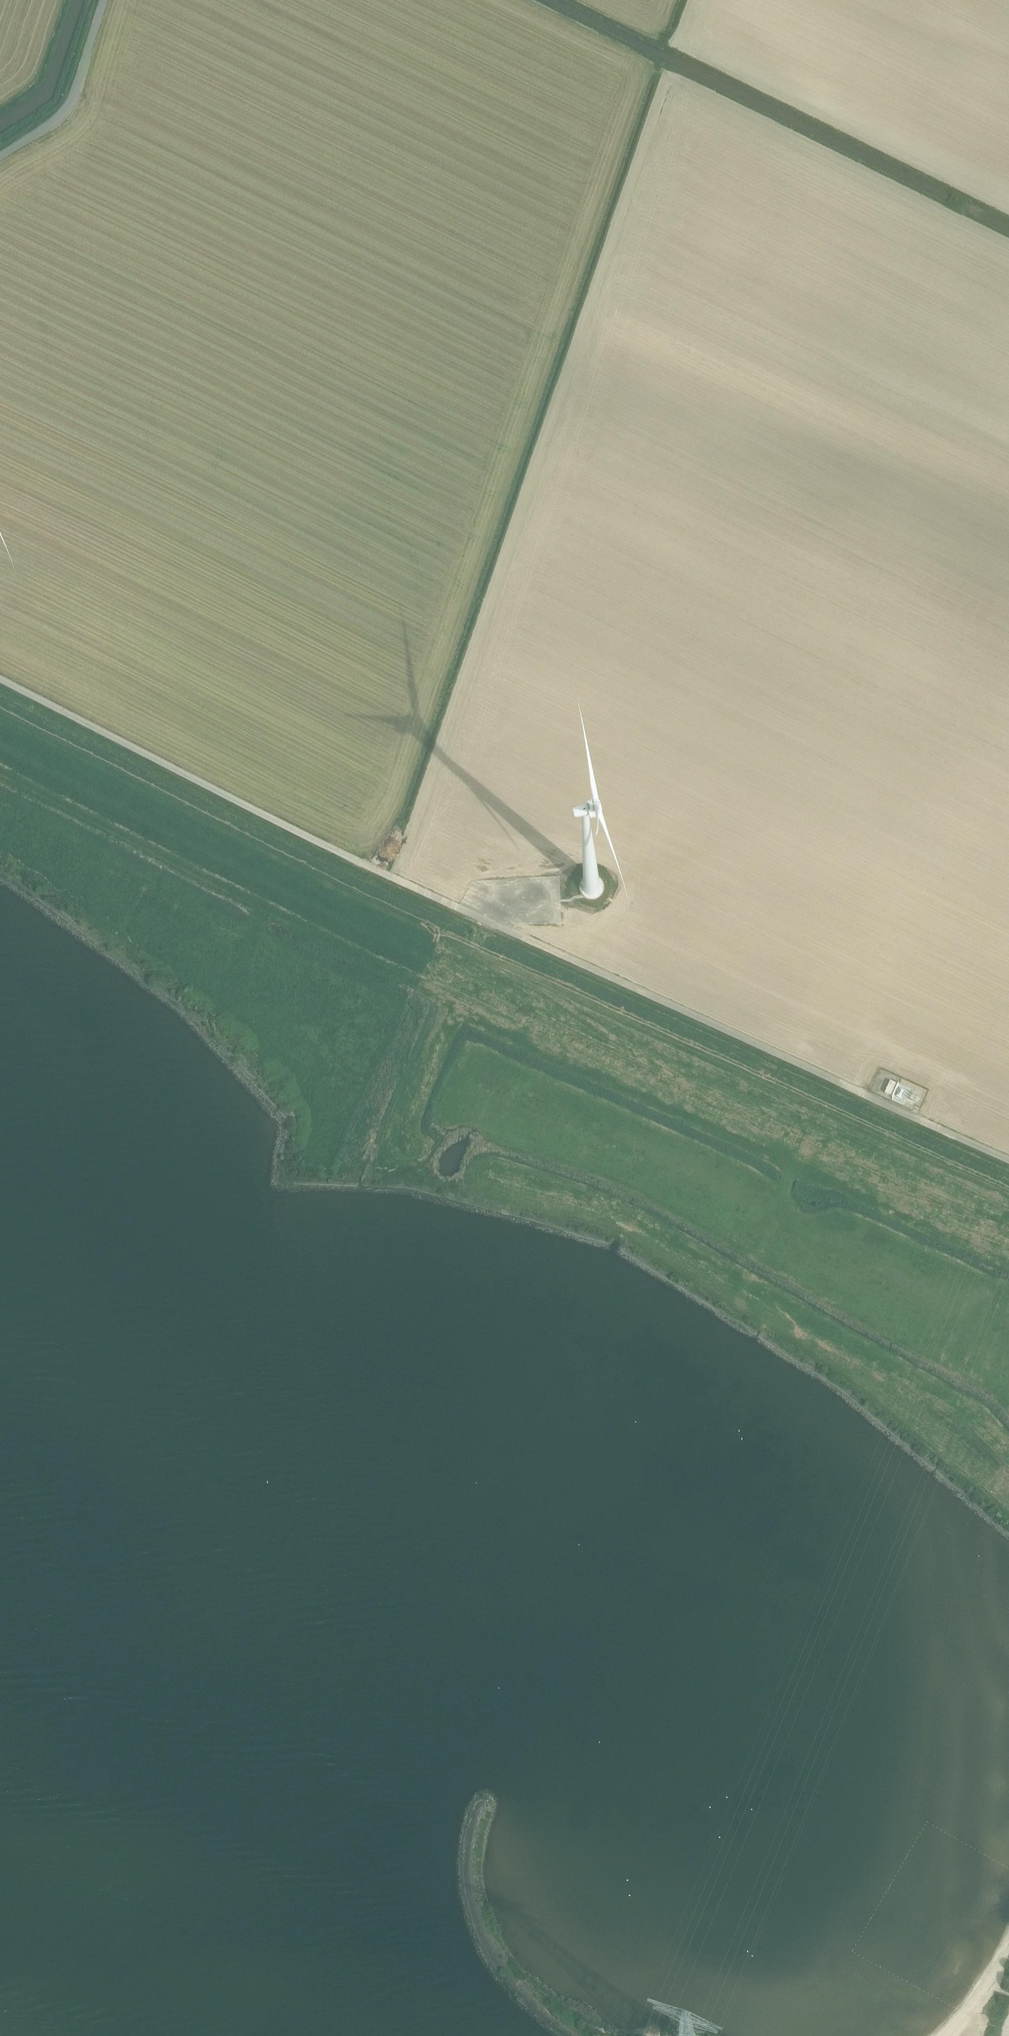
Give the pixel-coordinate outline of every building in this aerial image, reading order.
[(580,886),(581,891),(584,895),(587,897),(592,898),(596,897),(600,895),(603,891),(604,887),(603,882),(600,878),(597,876),(592,875),(588,876),(584,878),(581,882),(580,886)] [(889,1081),(884,1094),(892,1097),(897,1085),(889,1081)]
